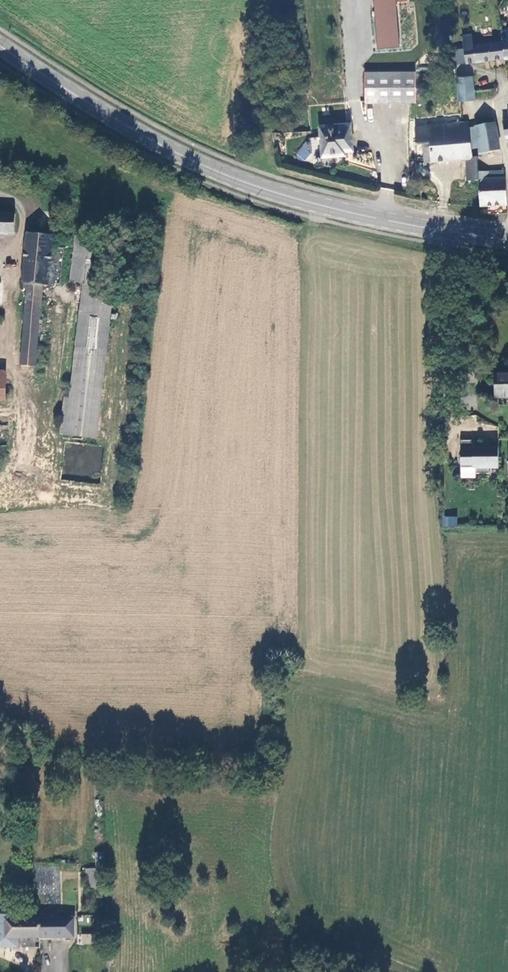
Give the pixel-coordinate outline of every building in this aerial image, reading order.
[(376,49),(399,48),(396,2),(407,2),(407,0),(373,0),(376,49)] [(463,60),(502,56),(500,39),(470,43),(469,32),(459,33),(461,45),(463,60)] [(500,37),(500,39),(502,56),(507,55),(507,36),(500,37)] [(450,62),(463,60),(461,45),(448,47),(450,62)] [(411,71),(362,73),(363,103),(412,102),(411,71)] [(474,100),(470,77),(455,79),(458,102),(474,100)] [(350,145),(350,118),(318,117),(317,148),(340,149),(340,144),(350,145)] [(466,123),(412,128),(414,144),(431,142),(433,160),(465,157),(468,178),(477,177),(476,161),(476,158),(470,158),(466,123)] [(498,149),(493,123),(475,125),(478,152),(498,149)] [(487,159),(476,161),(477,177),(478,180),(488,179),(488,172),(487,159)] [(488,179),(503,177),(503,170),(488,172),(488,179)] [(478,180),(480,205),(506,203),(503,177),(488,179),(478,180)] [(0,191),(0,203),(9,204),(8,192),(0,191)] [(24,225),(25,204),(9,204),(0,203),(0,224),(24,225)] [(58,275),(63,226),(38,223),(33,272),(38,273),(30,354),(45,355),(53,275),(58,275)] [(110,278),(95,277),(91,308),(120,312),(124,280),(110,278)] [(105,431),(120,312),(91,308),(87,338),(84,338),(78,390),(73,427),(105,431)] [(14,367),(0,367),(0,388),(14,388),(14,367)] [(494,374),(493,399),(507,399),(507,375),(494,374)] [(68,427),(73,427),(78,390),(72,389),(68,427)] [(460,442),(459,476),(496,477),(497,443),(460,442)] [(441,526),(457,527),(457,516),(442,516),(441,526)] [(17,816),(4,817),(5,833),(19,832),(17,816)] [(92,891),(91,873),(81,873),(81,891),(92,891)] [(40,916),(6,917),(6,913),(0,913),(0,943),(3,943),(3,945),(17,945),(17,940),(22,940),(40,940),(40,916)] [(72,916),(40,916),(40,940),(72,939),(72,916)] [(92,944),(91,934),(80,934),(80,945),(92,944)] [(40,940),(22,940),(22,950),(41,950),(40,940)]
